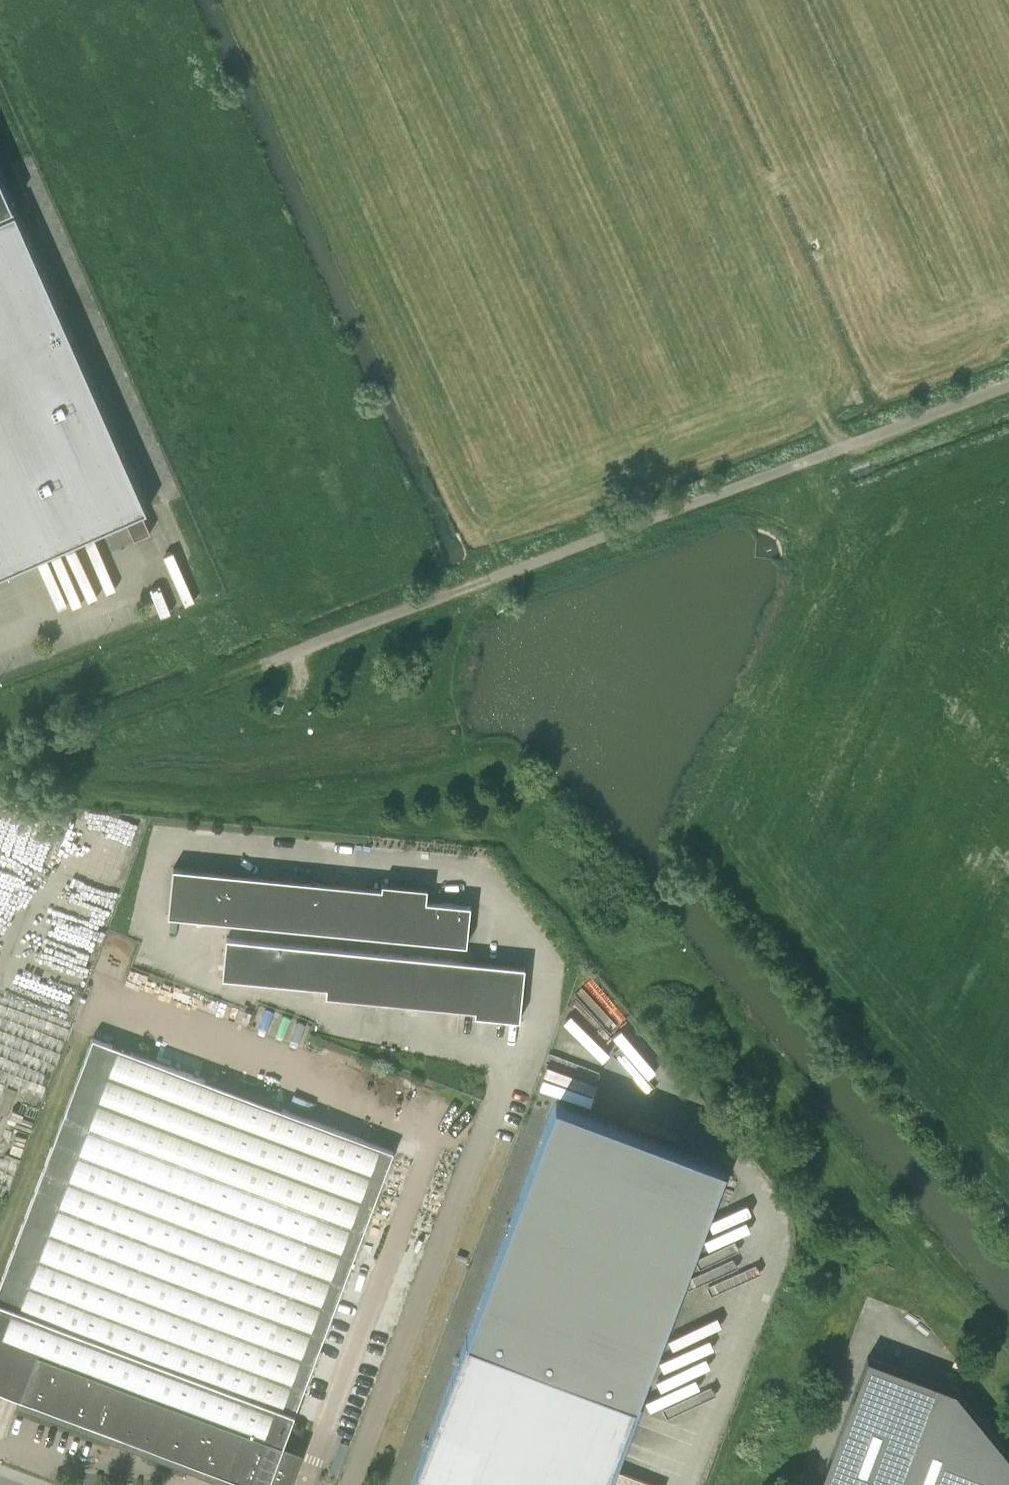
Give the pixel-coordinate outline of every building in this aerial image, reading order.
[(126,519),(134,539),(151,532),(142,512),(147,510),(142,499),(16,212),(0,176),(0,575),(126,519)] [(173,870),(169,917),(465,946),(469,907),(425,903),(426,889),(381,885),(380,890),(173,870)] [(226,939),(222,978),(326,989),(325,997),(473,1012),(473,1017),(518,1021),(523,969),(226,939)] [(257,1484),(283,1484),(296,1449),(281,1443),(391,1151),(92,1038),(0,1283),(0,1388),(257,1484)] [(411,1484),(606,1484),(637,1402),(723,1168),(554,1104),(467,1338),(411,1484)] [(958,1390),(869,1356),(820,1484),(1008,1484),(1008,1453),(958,1390)]
